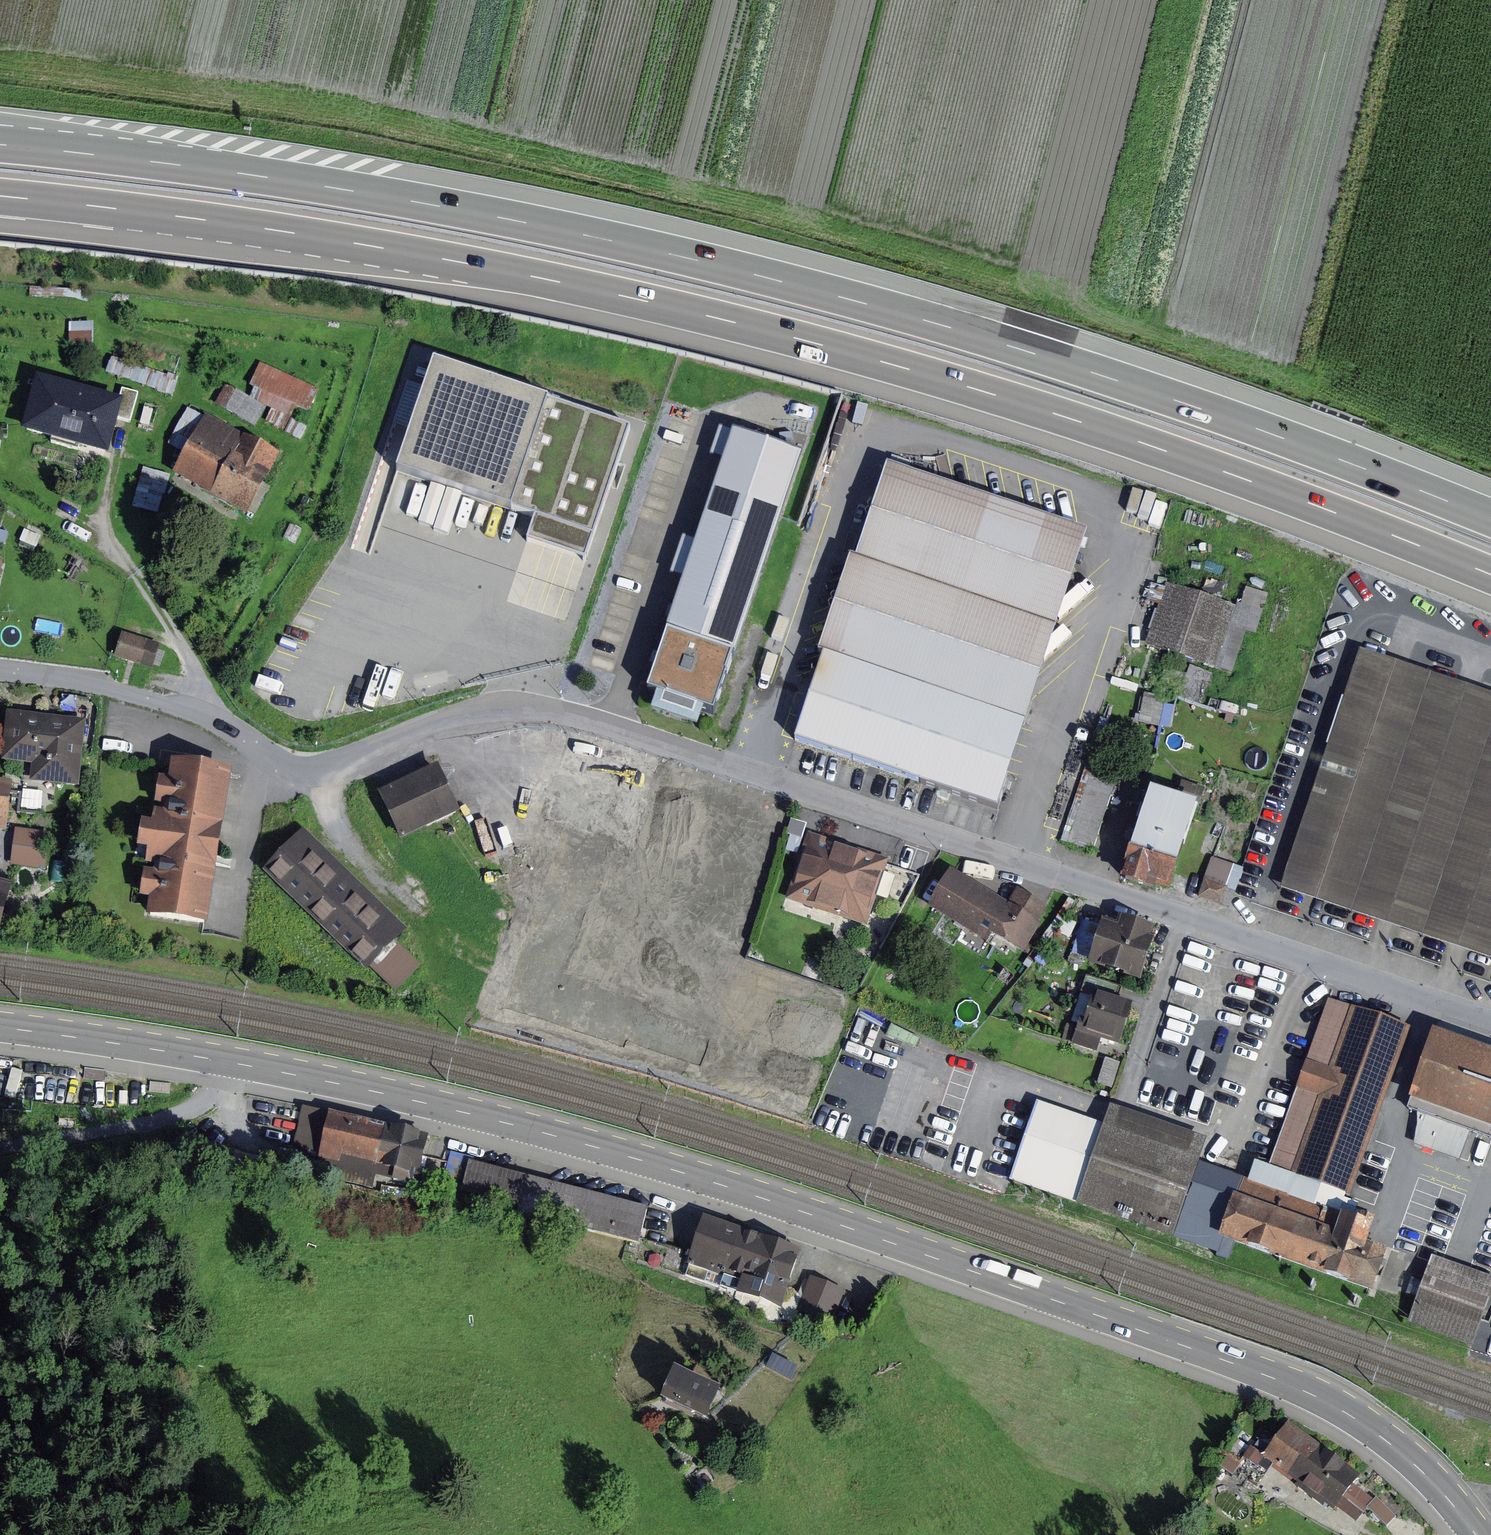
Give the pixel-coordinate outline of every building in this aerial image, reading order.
[(435,359),(397,473),(533,517),(525,541),(583,560),(628,422),(435,359)] [(321,388),(264,360),(253,384),(310,412),(321,388)] [(131,400),(44,374),(28,427),(116,453),(131,400)] [(189,452),(205,412),(187,405),(171,445),(189,452)] [(287,453),(210,412),(178,473),(255,514),(287,453)] [(734,426),(648,683),(662,687),(654,710),(698,724),(705,703),(715,706),(802,449),(734,426)] [(135,503),(160,511),(172,475),(146,467),(135,503)] [(1086,533),(882,469),(795,744),(995,807),(1086,533)] [(0,525),(0,593),(16,529),(0,525)] [(1247,608),(1176,582),(1154,645),(1225,670),(1247,608)] [(159,643),(122,632),(116,655),(152,666),(159,643)] [(1355,649),(1277,887),(1490,957),(1490,693),(1355,649)] [(1141,721),(1160,724),(1165,698),(1146,695),(1141,721)] [(94,716),(10,709),(6,758),(35,760),(34,783),(88,787),(94,716)] [(231,772),(174,763),(150,916),(207,925),(231,772)] [(442,763),(382,794),(404,839),(465,808),(442,763)] [(0,779),(0,822),(11,824),(17,782),(0,779)] [(1087,780),(1066,839),(1094,849),(1115,789),(1087,780)] [(1195,802),(1148,787),(1121,875),(1168,889),(1195,802)] [(15,828),(15,866),(53,866),(53,828),(15,828)] [(413,930),(307,828),(266,870),(371,973),(413,930)] [(894,855),(813,831),(794,896),(876,920),(894,855)] [(1216,854),(1199,896),(1231,909),(1248,866),(1216,854)] [(960,871),(936,912),(1027,965),(1061,909),(1022,886),(1013,902),(960,871)] [(0,881),(0,935),(3,935),(17,885),(0,881)] [(1168,936),(1115,917),(1097,966),(1151,985),(1168,936)] [(1091,959),(1101,923),(1085,919),(1076,954),(1091,959)] [(1148,1006),(1096,986),(1072,1046),(1103,1058),(1111,1038),(1133,1046),(1148,1006)] [(1419,1028),(1336,999),(1276,1166),(1263,1161),(1256,1179),(1208,1161),(1216,1140),(1118,1106),(1111,1126),(1043,1102),(1015,1180),(1181,1239),(1186,1224),(1382,1293),(1397,1250),(1378,1243),(1385,1222),(1379,1220),(1381,1216),(1364,1210),(1366,1204),(1357,1200),(1419,1028)] [(1443,1030),(1415,1108),(1478,1131),(1490,1135),(1490,1047),(1443,1030)] [(434,1137),(304,1107),(295,1144),(425,1174),(434,1137)] [(1467,1161),(1478,1131),(1415,1108),(1421,1145),(1467,1161)] [(653,1208),(472,1159),(464,1192),(644,1241),(653,1208)] [(811,1248),(711,1213),(695,1259),(746,1277),(741,1292),(790,1309),(811,1248)] [(1481,1347),(1490,1319),(1490,1275),(1441,1257),(1416,1324),(1481,1347)] [(828,1283),(812,1277),(800,1307),(835,1320),(846,1290),(828,1283)] [(797,1366),(773,1354),(766,1366),(791,1379),(797,1366)] [(719,1384),(681,1365),(665,1396),(704,1415),(719,1384)] [(1369,1477),(1297,1423),(1270,1458),(1341,1512),(1369,1477)] [(1264,1455),(1251,1446),(1244,1457),(1257,1465),(1264,1455)] [(1239,1464),(1227,1456),(1220,1465),(1233,1474),(1239,1464)] [(1282,1487),(1265,1476),(1258,1486),(1275,1497),(1282,1487)] [(1374,1507),(1394,1526),(1403,1517),(1383,1497),(1374,1507)]
